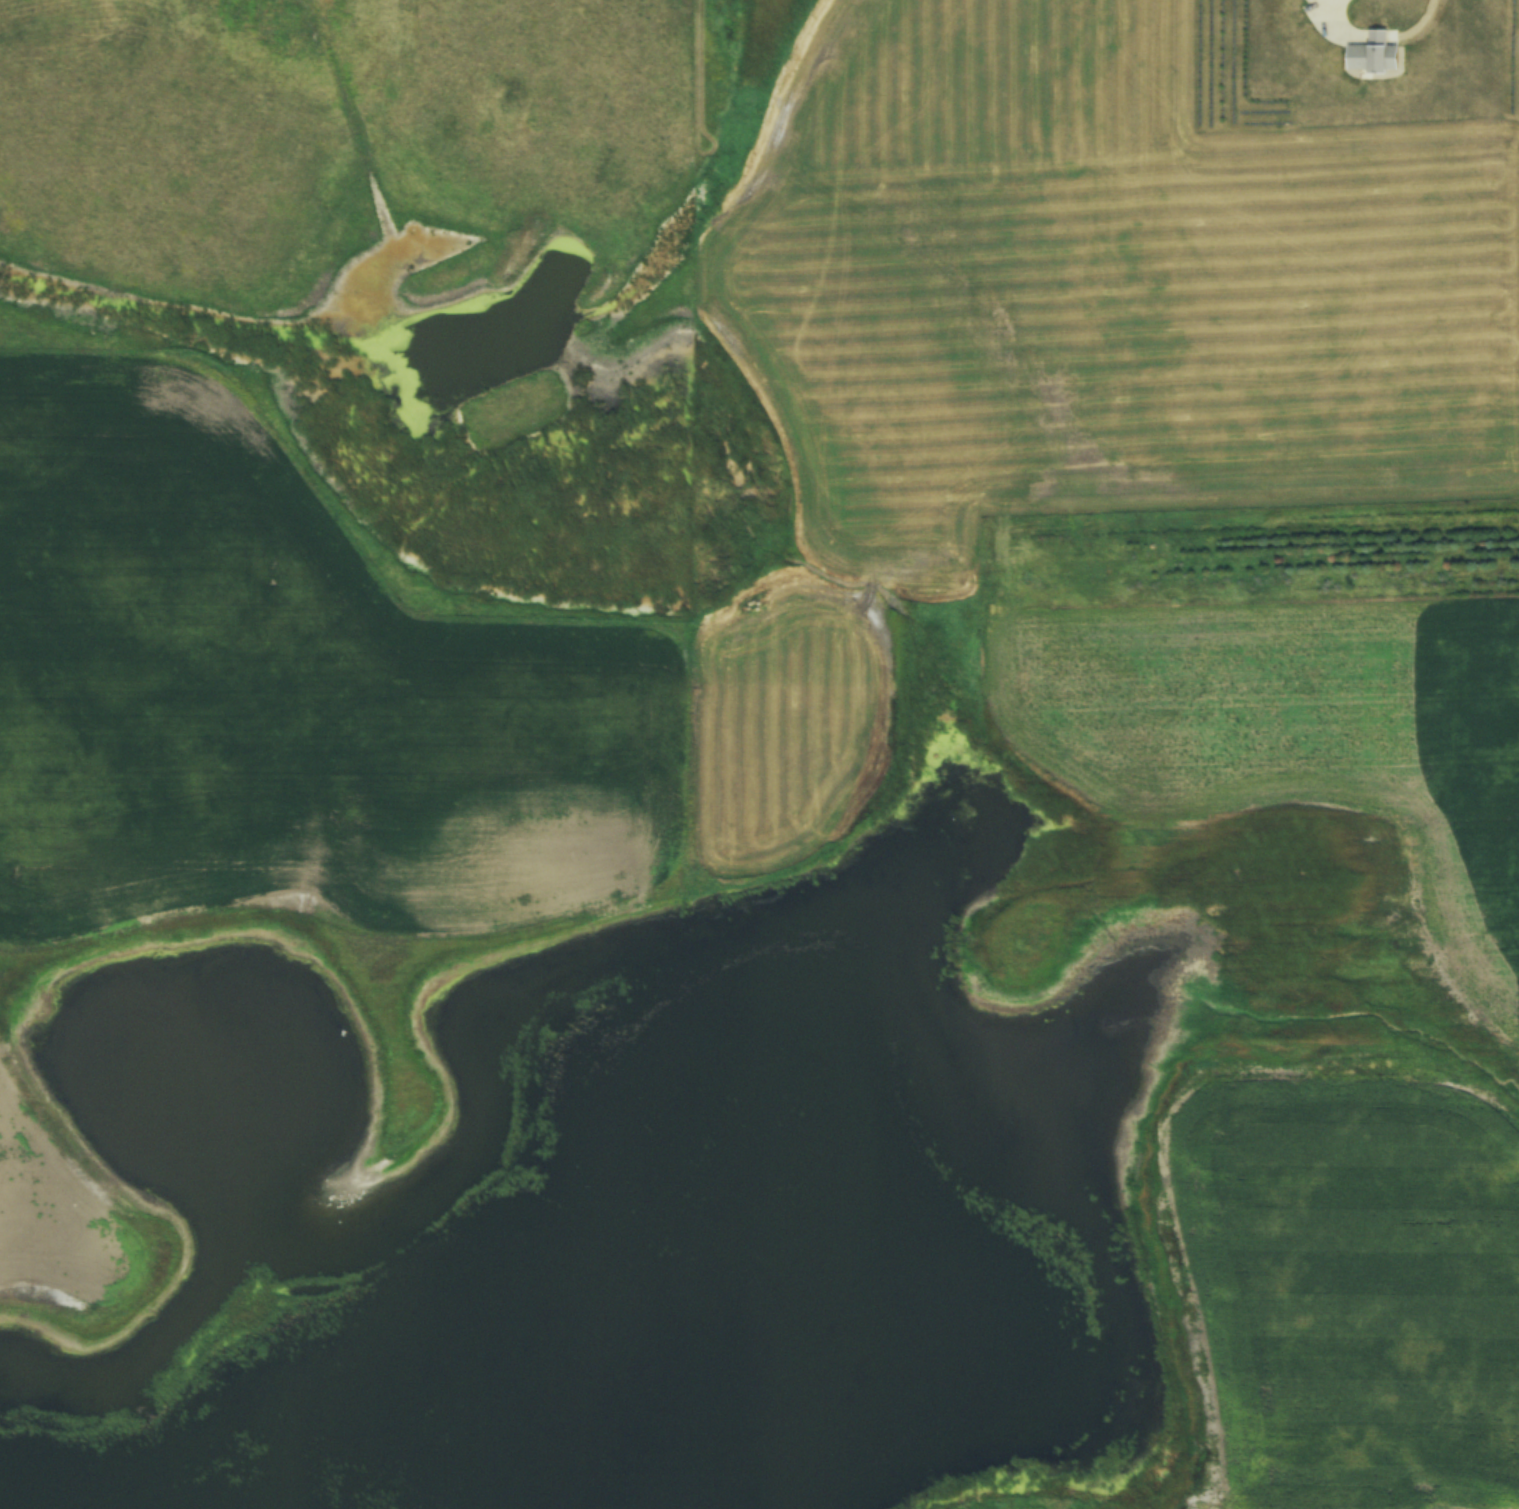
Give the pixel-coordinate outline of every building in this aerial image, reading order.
[(1348,46),(1348,72),(1399,72),(1399,32),(1369,32),(1369,47),(1348,46)]
